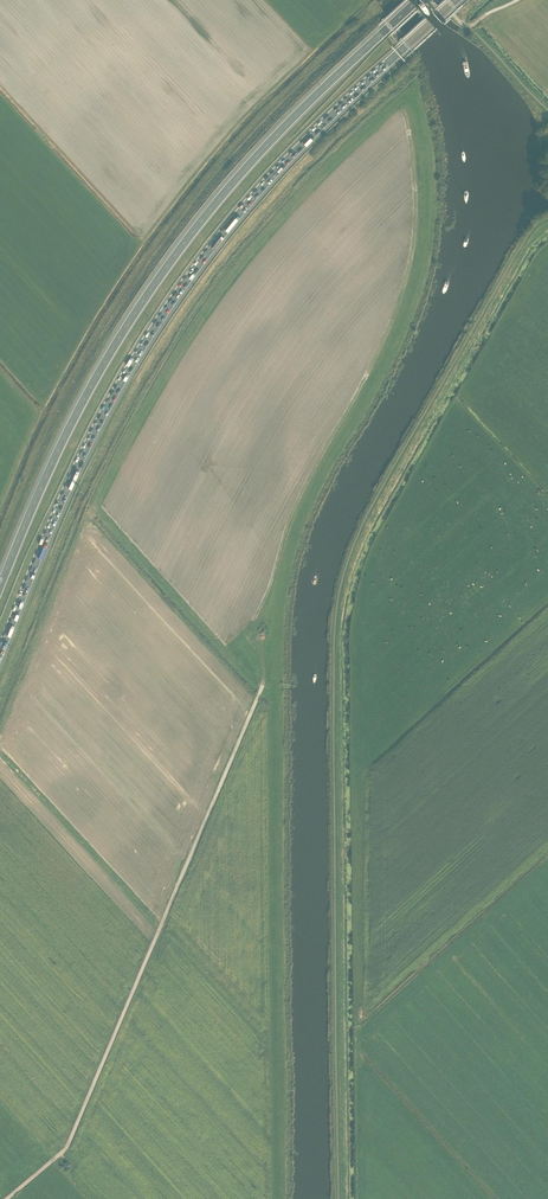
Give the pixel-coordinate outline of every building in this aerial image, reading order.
[(435,31),(438,29),(411,0),(406,0),(435,31)]
